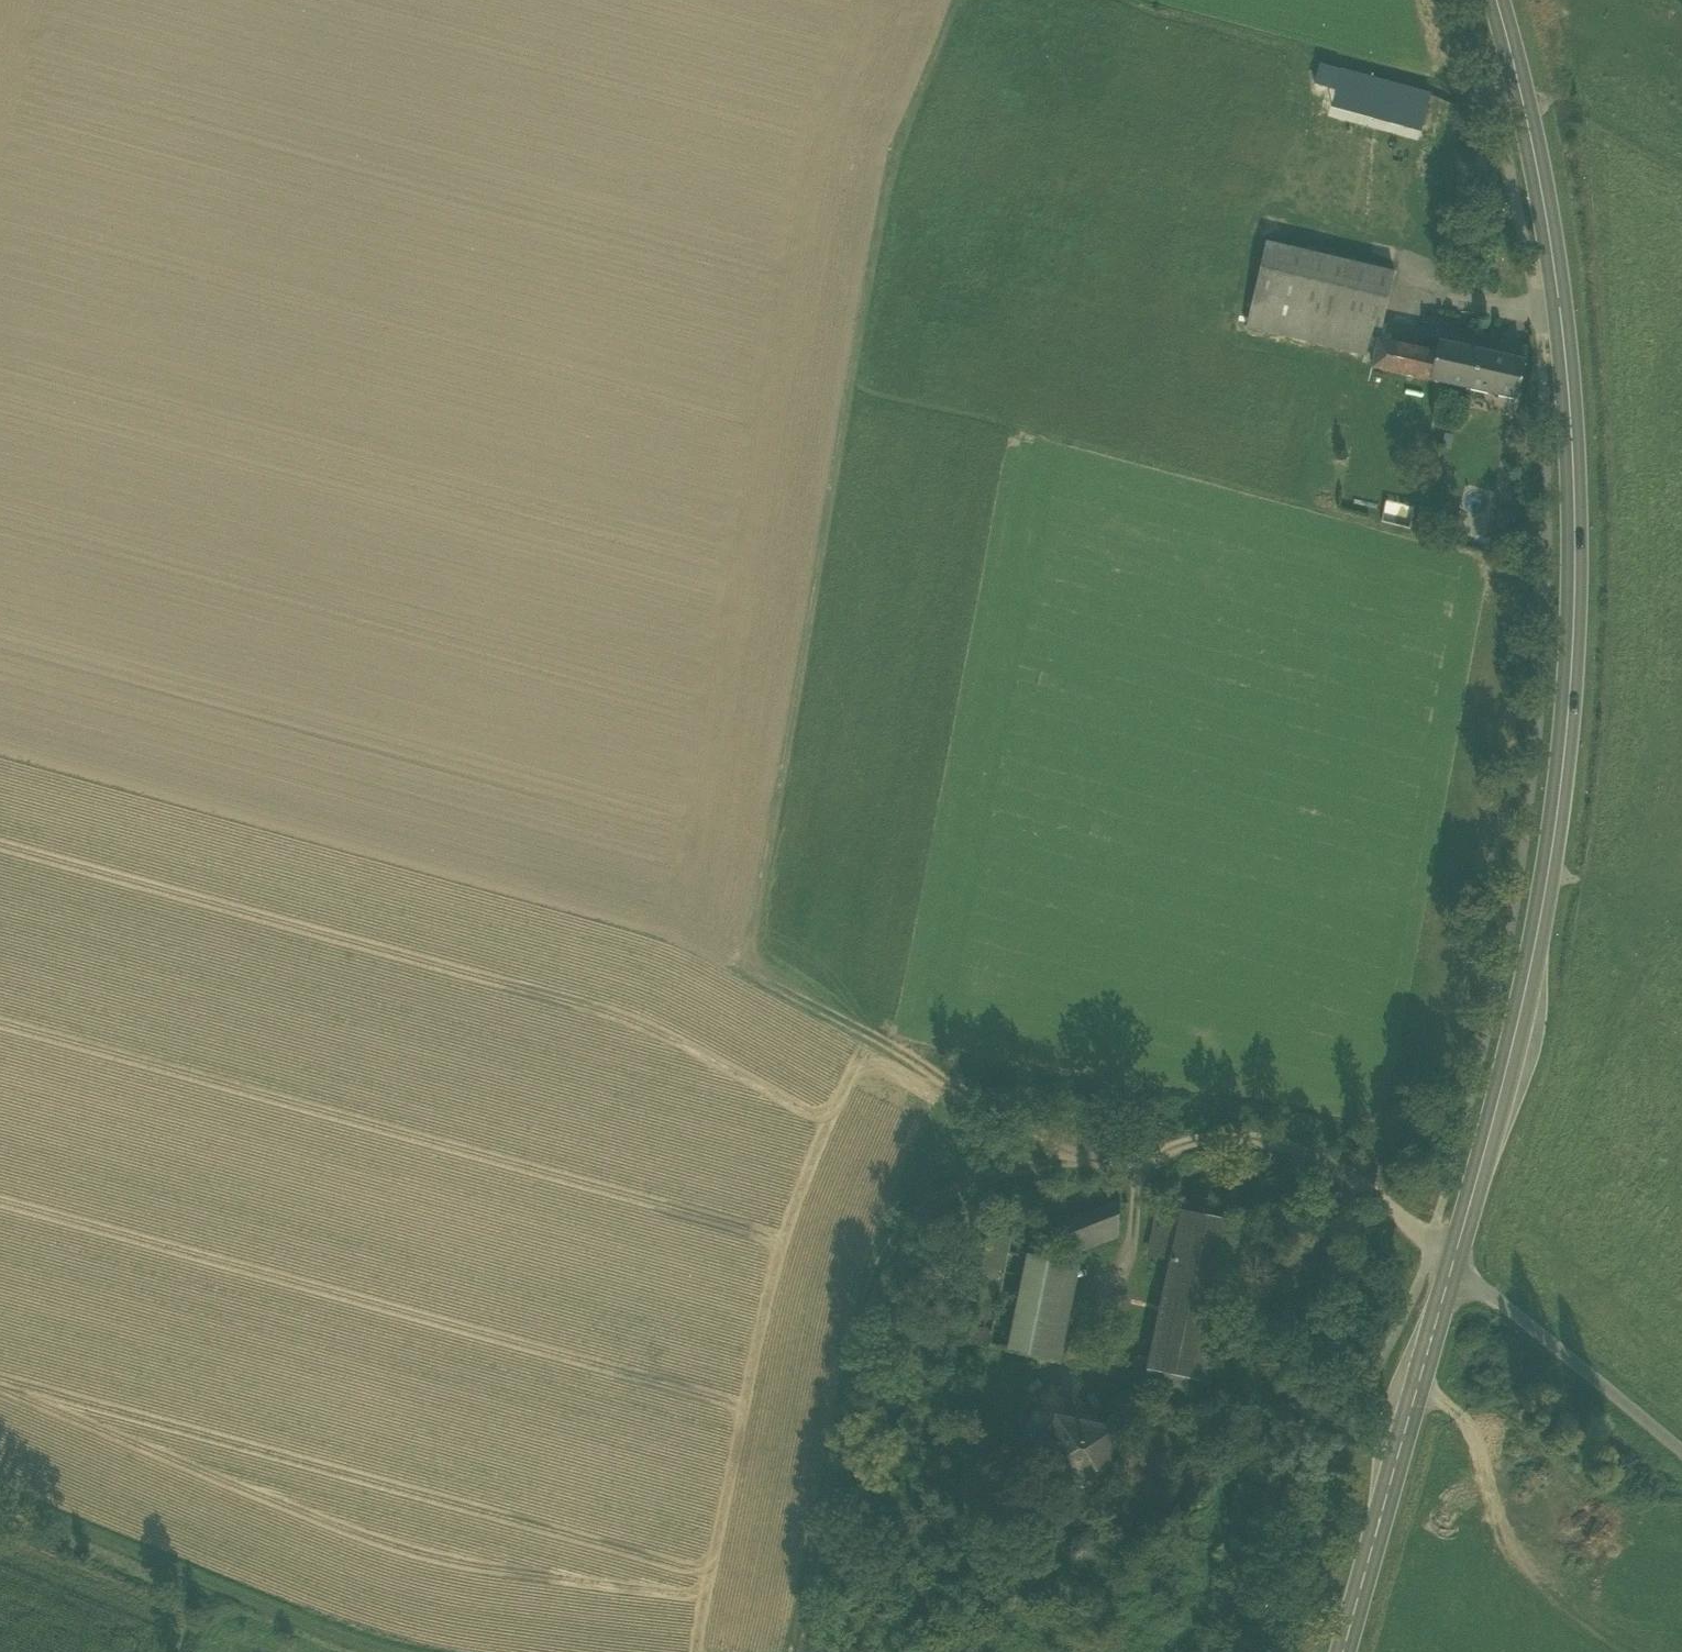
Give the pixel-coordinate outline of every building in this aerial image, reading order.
[(1315,84),(1336,90),(1341,70),(1320,64),(1315,84)] [(1331,107),(1421,132),(1431,94),(1341,70),(1336,90),(1331,107)] [(1244,323),(1373,352),(1376,340),(1376,339),(1393,264),(1264,235),(1244,323)] [(1422,338),(1420,350),(1431,353),(1433,341),(1422,338)] [(1370,367),(1384,370),(1390,343),(1376,340),(1373,352),(1371,365),(1370,367)] [(1425,379),(1470,390),(1479,351),(1433,341),(1431,353),(1425,379)] [(1425,379),(1431,353),(1420,350),(1390,343),(1384,370),(1425,379)] [(1525,361),(1479,351),(1470,390),(1516,400),(1525,361)] [(1378,518),(1416,527),(1421,503),(1384,494),(1378,518)] [(1058,1226),(1068,1250),(1107,1234),(1119,1229),(1120,1202),(1117,1202),(1058,1226)] [(992,1231),(988,1249),(1018,1255),(1028,1212),(997,1206),(992,1231)] [(1147,1255),(1171,1260),(1181,1212),(1158,1207),(1147,1255)] [(1236,1223),(1181,1212),(1171,1260),(1144,1383),(1185,1392),(1188,1377),(1202,1381),(1236,1223)] [(1066,1265),(1018,1255),(988,1249),(969,1342),(1048,1358),(1066,1265)] [(1021,1466),(1103,1483),(1114,1429),(1032,1412),(1030,1423),(1024,1421),(1019,1441),(1025,1442),(1021,1466)]
